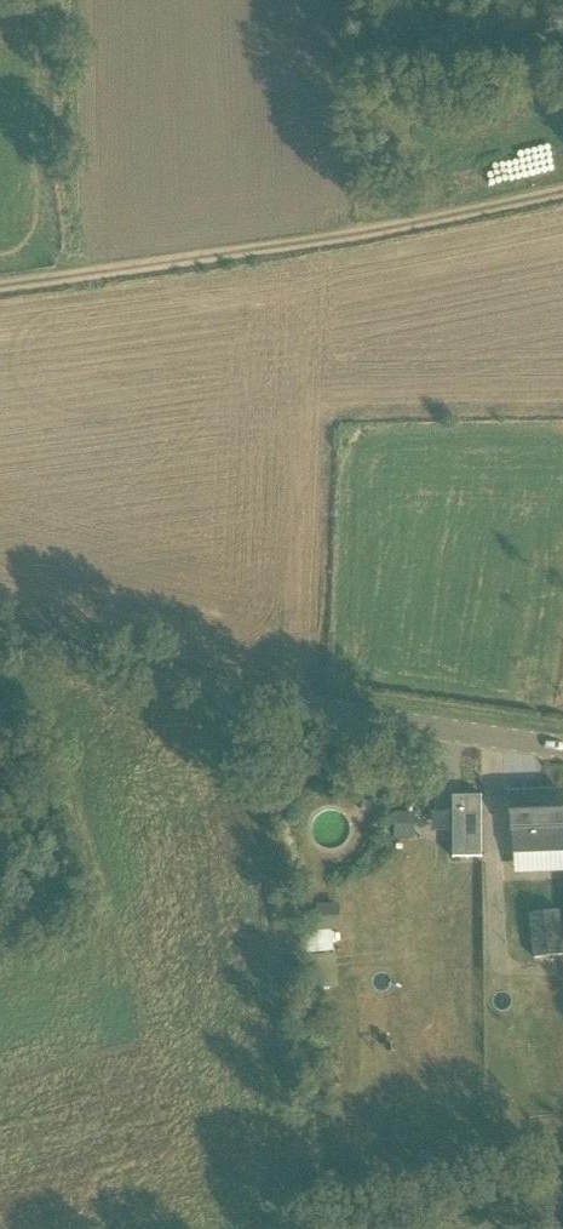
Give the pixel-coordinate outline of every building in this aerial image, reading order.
[(562,792),(510,794),(512,848),(562,846),(562,808),(562,792)] [(452,794),(452,857),(480,857),(481,857),(481,794),(480,794),(480,795),(452,795),(452,794)] [(395,811),(393,837),(404,837),(414,838),(415,812),(395,811)] [(340,904),(316,905),(316,929),(340,929),(340,904)] [(528,915),(534,958),(562,955),(562,911),(528,915)]
